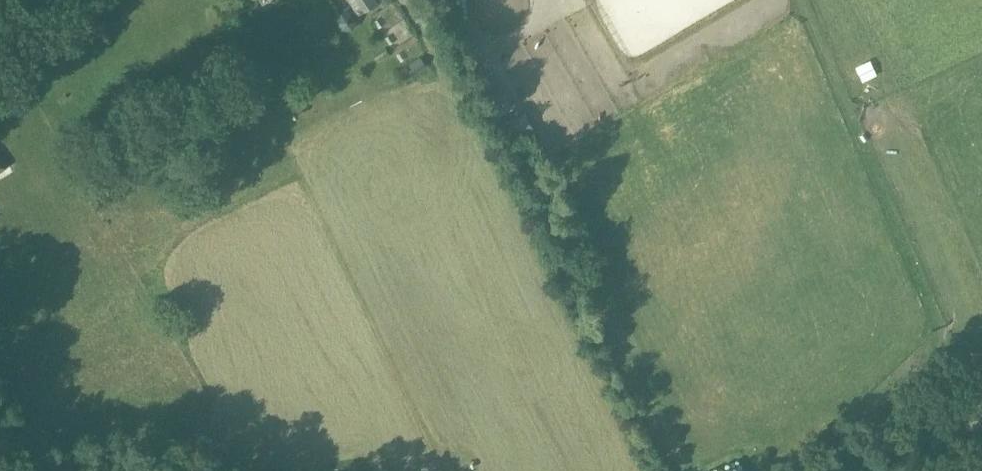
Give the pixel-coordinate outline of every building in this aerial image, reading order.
[(376,0),(357,0),(365,13),(378,4),(376,0)]
